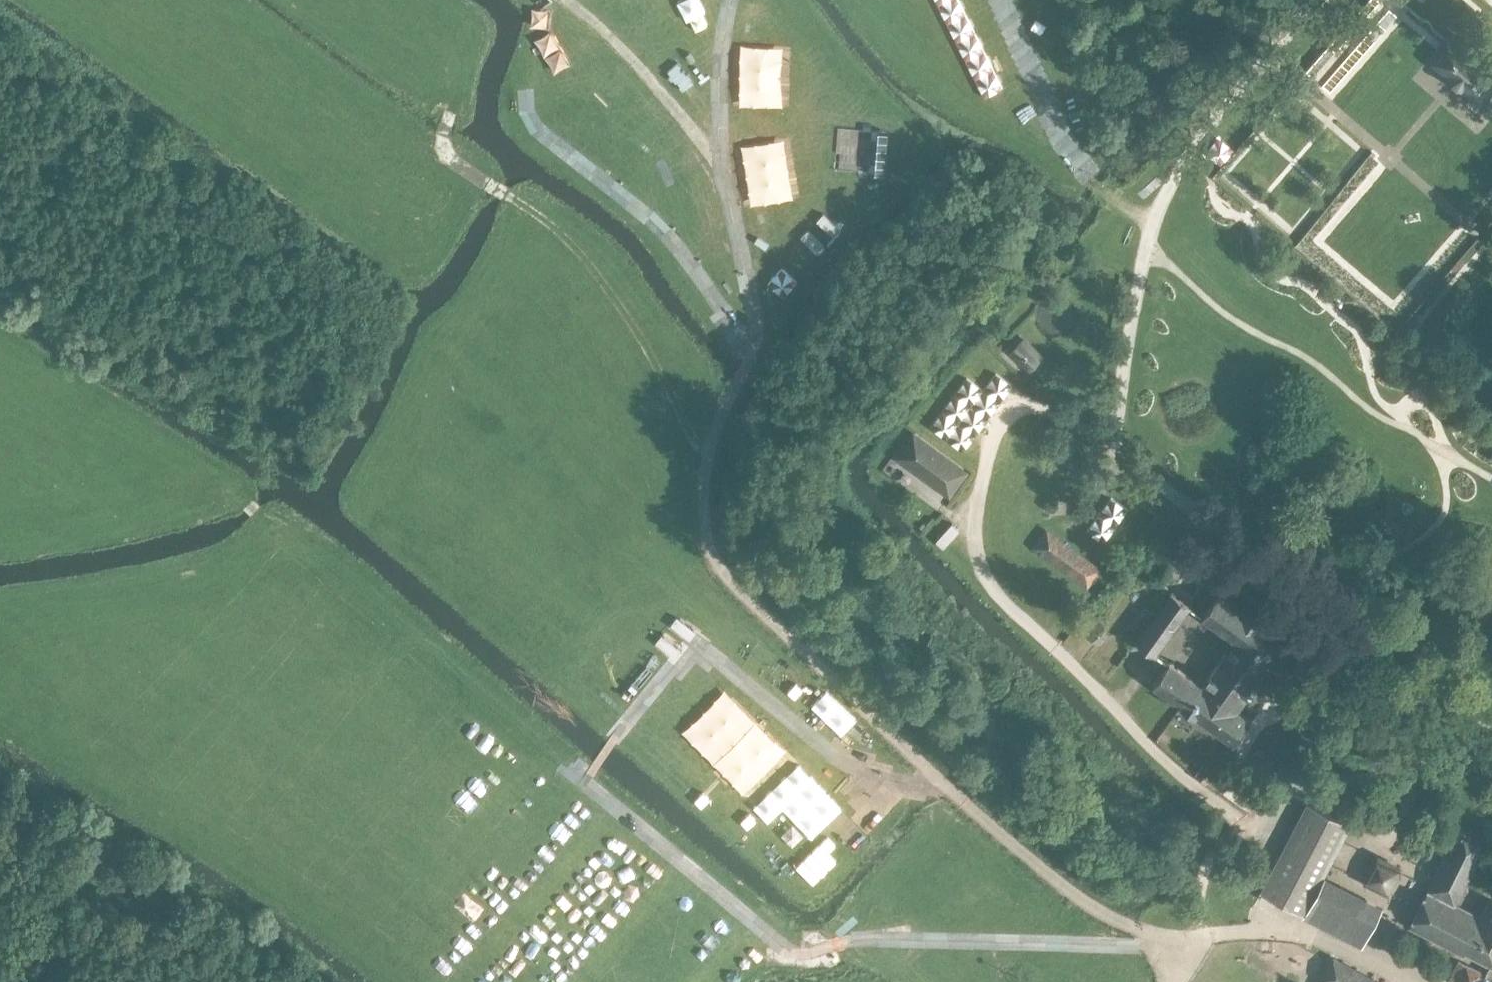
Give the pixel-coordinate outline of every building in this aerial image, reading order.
[(1479,105),(1491,89),(1491,73),(1452,39),(1450,42),(1432,66),(1479,105)] [(1009,351),(1029,370),(1044,354),(1024,335),(1009,351)] [(893,456),(949,497),(969,470),(913,429),(893,456)] [(1102,567),(1046,527),(1032,546),(1088,587),(1102,567)] [(1150,566),(1143,560),(1138,567),(1145,573),(1150,566)] [(1170,589),(1134,640),(1155,655),(1191,604),(1170,589)] [(1201,684),(1166,659),(1148,684),(1230,743),(1245,722),(1231,712),(1266,663),(1279,672),(1294,652),(1212,593),(1198,613),(1201,615),(1201,616),(1233,639),(1201,684)] [(1353,827),(1307,803),(1261,889),(1306,913),(1325,878),(1353,827)] [(1491,957),(1491,902),(1486,899),(1476,918),(1450,904),(1479,846),(1455,834),(1409,926),(1460,951),(1461,949),(1481,959),(1476,969),(1456,959),(1447,978),(1455,981),(1473,981),(1479,971),(1487,976),(1491,967),(1488,965),(1491,957)] [(1387,892),(1400,867),(1374,853),(1360,878),(1387,892)] [(1325,878),(1306,913),(1366,945),(1384,911),(1325,878)] [(1322,981),(1376,981),(1332,957),(1321,976),(1324,978),(1322,981)]
